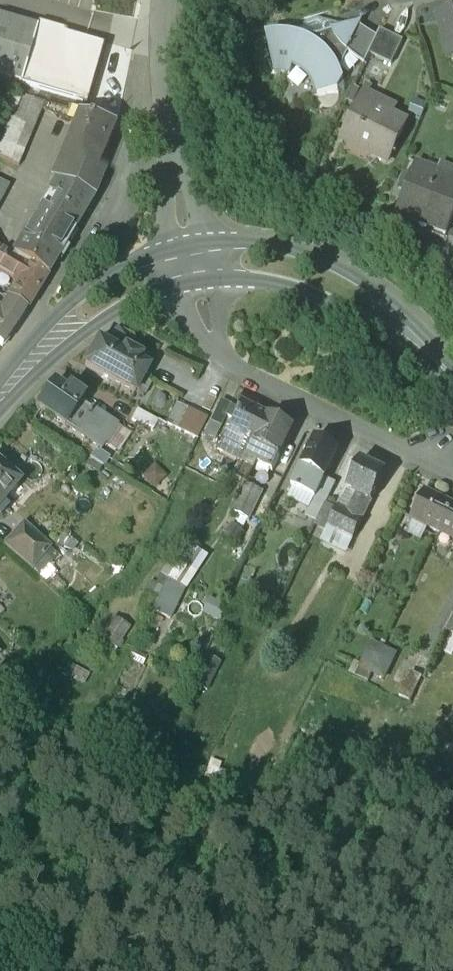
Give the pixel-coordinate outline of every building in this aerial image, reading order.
[(317,20),(335,16),(338,18),(344,16),(346,13),(356,11),(353,0),(312,0),(317,20)] [(0,37),(0,97),(6,99),(17,102),(33,46),(0,37)] [(103,66),(33,46),(17,102),(17,103),(79,120),(87,122),(103,66)] [(338,56),(322,50),(311,54),(310,59),(301,61),(301,64),(286,62),(272,64),(281,101),(287,100),(295,101),(298,92),(306,97),(314,104),(319,112),(322,122),(343,118),(349,109),(345,99),(353,82),(364,56),(366,52),(341,61),(338,56)] [(364,56),(353,82),(369,95),(374,83),(382,67),(364,56)] [(407,70),(386,60),(382,67),(374,83),(396,93),(407,70)] [(17,102),(6,99),(2,110),(4,110),(15,114),(17,103),(17,102)] [(0,120),(0,130),(8,133),(15,118),(3,113),(0,120)] [(0,153),(0,176),(15,184),(41,123),(41,121),(16,114),(15,118),(8,133),(0,153)] [(87,122),(79,120),(76,130),(83,132),(87,122)] [(413,141),(422,145),(428,131),(419,127),(413,141)] [(53,199),(89,216),(116,161),(120,141),(83,132),(76,130),(54,185),(59,186),(53,199)] [(411,151),(365,130),(349,164),(374,176),(371,181),(392,191),(411,151)] [(432,196),(452,205),(452,193),(436,186),(432,196)] [(421,192),(401,243),(452,263),(452,260),(452,205),(432,196),(421,192)] [(89,216),(53,199),(9,272),(26,283),(44,294),(89,216)] [(0,269),(0,291),(16,300),(26,285),(0,269)] [(44,294),(26,283),(26,285),(16,300),(13,306),(31,316),(44,294)] [(31,316),(13,306),(5,317),(23,327),(31,316)] [(0,329),(0,362),(14,341),(23,327),(7,318),(0,329)] [(119,372),(95,359),(81,386),(131,412),(140,397),(145,400),(150,391),(144,388),(145,386),(135,380),(138,375),(122,367),(119,372)] [(68,411),(52,400),(44,411),(40,410),(35,418),(36,422),(33,426),(60,444),(62,442),(76,422),(79,417),(69,410),(68,411)] [(205,435),(176,419),(163,444),(193,459),(205,435)] [(272,436),(239,419),(233,431),(227,428),(223,436),(230,439),(218,462),(239,472),(247,476),(249,471),(254,473),(258,464),(272,436)] [(111,446),(76,422),(62,442),(97,466),(111,446)] [(205,435),(193,459),(214,470),(230,439),(223,436),(208,429),(205,435)] [(298,448),(272,436),(258,464),(283,476),(284,477),(298,448)] [(111,446),(97,466),(104,472),(118,452),(111,446)] [(343,470),(319,458),(302,492),(309,495),(311,490),(329,499),(343,470)] [(239,472),(218,462),(214,470),(235,480),(239,472)] [(283,476),(258,464),(254,473),(249,471),(247,476),(276,491),(283,476)] [(390,494),(364,481),(350,510),(376,523),(390,494)] [(165,495),(153,482),(140,493),(153,507),(165,495)] [(0,485),(0,520),(17,500),(0,485)] [(309,495),(302,492),(295,506),(319,518),(329,499),(311,490),(309,495)] [(338,504),(329,499),(319,518),(329,523),(338,504)] [(267,513),(251,505),(237,532),(253,540),(267,513)] [(426,512),(412,543),(441,556),(452,530),(452,523),(426,512)] [(366,542),(376,523),(359,515),(350,534),(366,542)] [(319,543),(329,523),(319,518),(309,538),(319,543)] [(329,523),(319,543),(331,549),(341,529),(329,523)] [(343,524),(341,529),(331,549),(343,555),(357,562),(366,542),(350,534),(344,531),(347,526),(343,524)] [(441,556),(452,562),(452,530),(441,556)] [(0,562),(27,586),(46,566),(46,565),(19,541),(0,562)] [(354,568),(357,562),(343,555),(340,561),(354,568)] [(46,566),(27,586),(35,593),(53,572),(46,566)] [(226,576),(216,598),(228,603),(238,581),(226,576)] [(181,606),(164,598),(148,629),(165,637),(181,606)] [(198,633),(214,639),(220,625),(204,618),(198,633)] [(124,646),(109,636),(96,655),(111,665),(124,646)] [(397,673),(374,663),(361,687),(386,699),(397,673)] [(430,694),(413,687),(403,711),(419,720),(430,694)]
